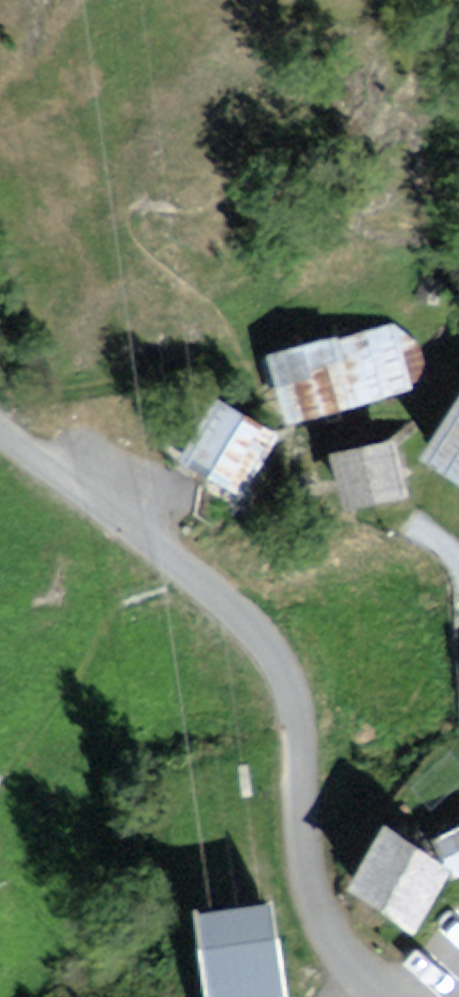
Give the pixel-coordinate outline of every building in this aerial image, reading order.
[(402,319),(265,355),(284,426),(421,389),(402,319)] [(284,438),(218,395),(180,454),(245,497),(284,438)] [(424,453),(458,475),(458,398),(424,453)] [(398,417),(332,426),(345,510),(411,500),(398,417)] [(386,827),(346,889),(413,933),(454,871),(386,827)] [(458,868),(458,830),(445,837),(458,868)] [(274,899),(199,909),(211,996),(287,996),(274,899)]
